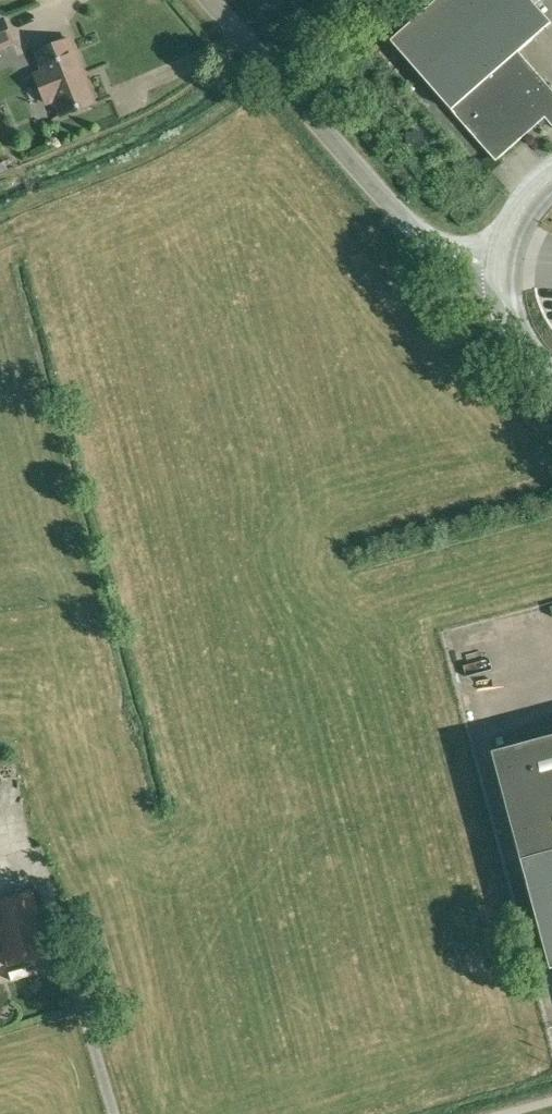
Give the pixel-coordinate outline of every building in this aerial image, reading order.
[(518,51),(551,23),(531,0),(436,0),(390,41),(495,161),(544,118),(551,126),(551,90),(518,51)] [(15,44),(4,17),(0,18),(0,49),(15,44)] [(43,70),(34,73),(38,81),(44,96),(47,105),(55,101),(61,115),(93,102),(81,71),(83,70),(70,39),(36,53),(43,70)] [(13,158),(0,163),(0,173),(8,169),(8,171),(17,167),(13,158)] [(539,617),(545,638),(551,636),(551,613),(539,617)] [(510,737),(551,726),(551,676),(498,691),(510,737)] [(520,859),(550,968),(551,968),(551,735),(491,752),(520,859)] [(33,891),(0,901),(0,936),(8,966),(52,954),(33,891)]
